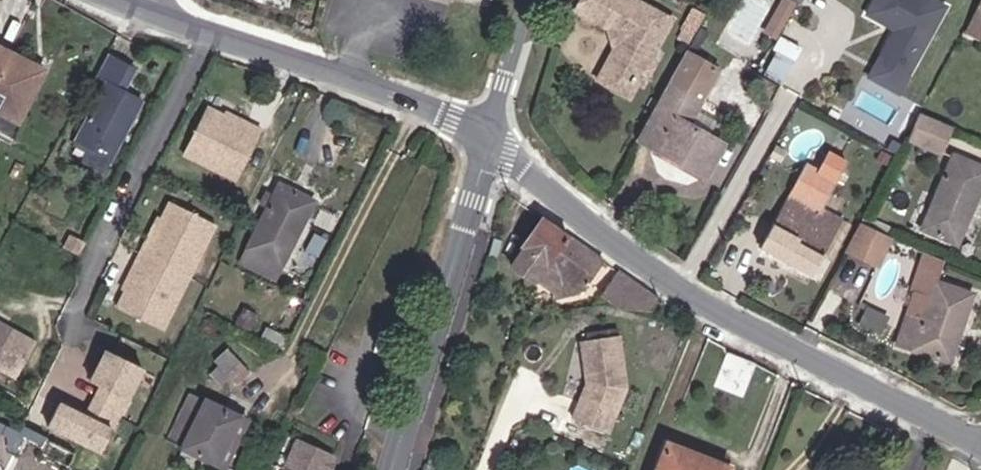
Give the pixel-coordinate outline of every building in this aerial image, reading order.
[(574,7),(609,25),(614,28),(619,27),(621,37),(617,38),(613,45),(604,62),(638,80),(646,77),(652,65),(650,57),(672,14),(646,0),(578,0),(574,7)] [(780,0),(765,0),(751,26),(764,33),(780,0)] [(940,6),(929,0),(877,0),(870,14),(886,23),(889,22),(890,19),(894,21),(874,58),(888,65),(878,85),(894,93),(940,6)] [(980,22),(980,0),(974,0),(968,17),(980,22)] [(691,27),(700,9),(692,5),(683,23),(691,27)] [(621,37),(619,27),(614,28),(609,25),(613,45),(617,38),(621,37)] [(17,36),(0,27),(0,68),(17,36)] [(771,74),(784,50),(790,38),(769,27),(750,63),(771,74)] [(145,97),(128,89),(148,49),(117,34),(82,100),(96,107),(83,134),(94,140),(118,151),(145,97)] [(25,100),(48,52),(17,36),(0,68),(0,88),(25,100)] [(675,72),(670,70),(635,139),(708,173),(724,141),(709,134),(717,119),(694,107),(714,68),(685,53),(675,72)] [(878,85),(888,65),(874,58),(864,77),(878,85)] [(638,80),(604,62),(597,77),(631,94),(638,80)] [(25,100),(0,88),(0,100),(12,107),(25,100)] [(207,126),(244,143),(262,106),(258,104),(255,109),(223,93),(207,126)] [(244,143),(256,149),(275,113),(262,106),(244,143)] [(897,143),(929,155),(938,134),(908,123),(897,143)] [(112,162),(118,151),(94,140),(89,153),(112,162)] [(834,217),(815,206),(823,187),(833,190),(839,175),(833,172),(837,163),(818,154),(812,168),(796,160),(763,223),(815,252),(834,217)] [(956,242),(980,181),(980,168),(951,156),(922,230),(956,242)] [(257,243),(292,257),(322,196),(287,180),(279,195),(269,192),(264,204),(272,208),(257,243)] [(145,260),(124,301),(163,322),(215,221),(176,200),(160,230),(157,228),(141,259),(145,260)] [(594,295),(614,266),(551,216),(523,260),(546,277),(548,273),(568,285),(569,294),(594,295)] [(804,273),(815,252),(763,223),(752,243),(804,273)] [(888,241),(855,224),(826,278),(859,295),(888,241)] [(286,271),(292,257),(257,243),(251,256),(286,271)] [(922,318),(934,281),(938,266),(925,262),(909,314),(922,318)] [(660,312),(666,304),(642,287),(625,274),(611,297),(660,312)] [(970,292),(934,281),(922,318),(909,314),(899,345),(949,361),(970,292)] [(0,302),(0,349),(31,365),(49,328),(0,302)] [(235,373),(252,361),(228,327),(211,336),(218,348),(206,356),(216,370),(230,363),(235,373)] [(641,393),(639,340),(601,342),(602,380),(583,418),(619,436),(641,393)] [(150,363),(112,346),(99,378),(108,382),(94,413),(66,400),(56,423),(113,448),(150,363)] [(725,383),(750,393),(763,360),(739,349),(725,383)] [(181,439),(224,459),(246,411),(204,392),(181,439)] [(337,452),(301,439),(290,469),(291,469),(330,469),(337,452)] [(727,460),(687,445),(677,469),(723,469),(727,460)] [(746,467),(727,460),(723,469),(745,469),(746,467)]
